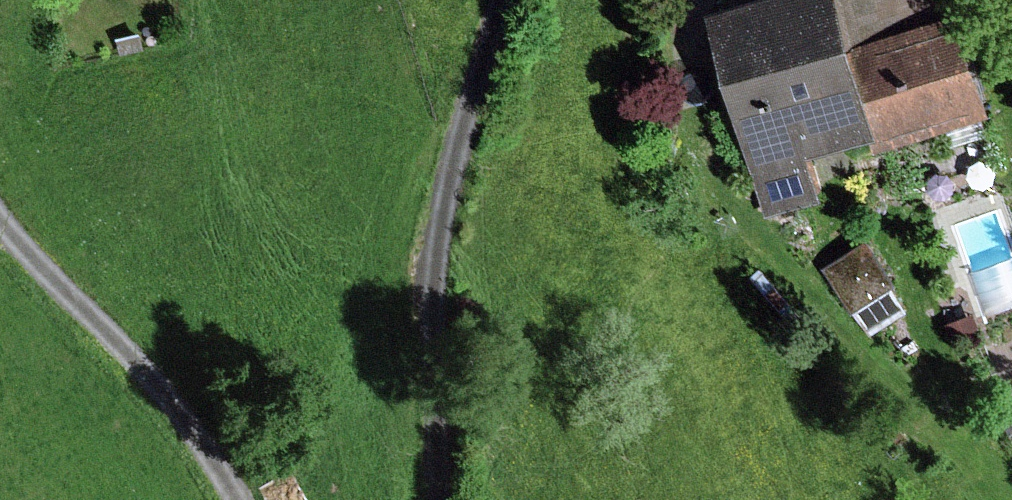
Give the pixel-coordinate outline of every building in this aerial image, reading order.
[(708,19),(765,217),(819,201),(808,162),(868,145),(877,142),(850,50),(836,0),(772,0),(708,19)] [(954,18),(948,0),(836,0),(850,50),(954,18)] [(954,18),(850,50),(877,142),(868,145),(871,157),(989,118),(954,18)] [(866,243),(820,271),(849,316),(895,288),(866,243)] [(1011,439),(1011,405),(1011,403),(991,415),(1007,442),(1011,439)]
